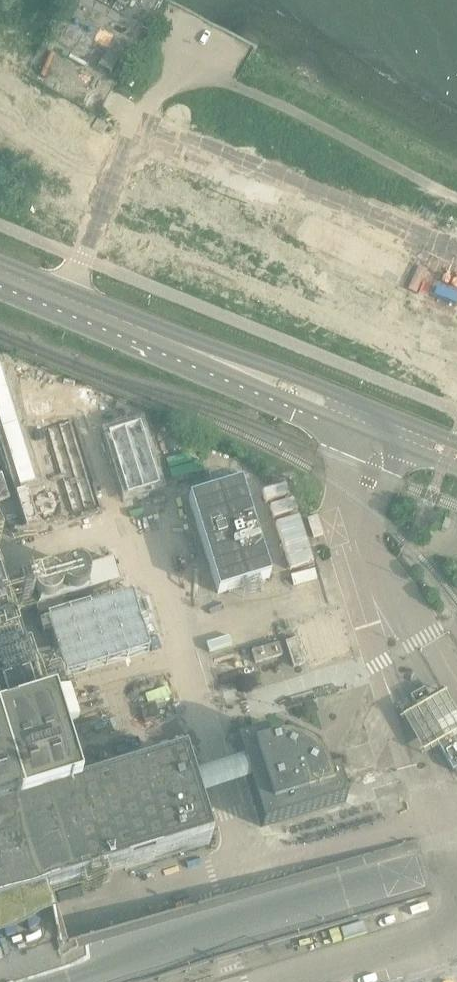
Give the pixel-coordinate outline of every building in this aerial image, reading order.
[(109,51),(102,65),(112,70),(120,56),(109,51)] [(9,423),(0,395),(0,425),(9,423)] [(0,425),(0,447),(11,484),(26,479),(9,423),(0,425)] [(67,425),(43,432),(69,516),(93,508),(67,425)] [(135,428),(104,437),(123,499),(154,490),(135,428)] [(176,446),(167,448),(181,494),(190,492),(176,446)] [(295,480),(271,487),(306,600),(330,593),(295,480)] [(188,500),(218,594),(270,578),(240,484),(188,500)] [(62,597),(118,580),(112,558),(2,592),(8,614),(37,605),(39,612),(64,604),(62,597)] [(131,594),(22,627),(37,682),(148,649),(131,594)] [(298,625),(300,633),(310,663),(350,650),(338,612),(298,625)] [(428,697),(423,689),(416,693),(419,699),(412,703),(452,771),(456,768),(456,748),(428,697)] [(209,845),(196,803),(189,780),(183,758),(76,791),(51,708),(0,724),(0,981),(137,981),(209,960),(195,915),(57,957),(39,897),(209,845)] [(346,802),(337,773),(321,777),(324,769),(321,765),(319,761),(326,757),(319,745),(308,751),(303,748),(299,746),(292,744),(287,743),(283,743),(275,743),(269,750),(265,734),(235,743),(242,764),(189,780),(196,803),(248,787),(261,828),(346,802)]
